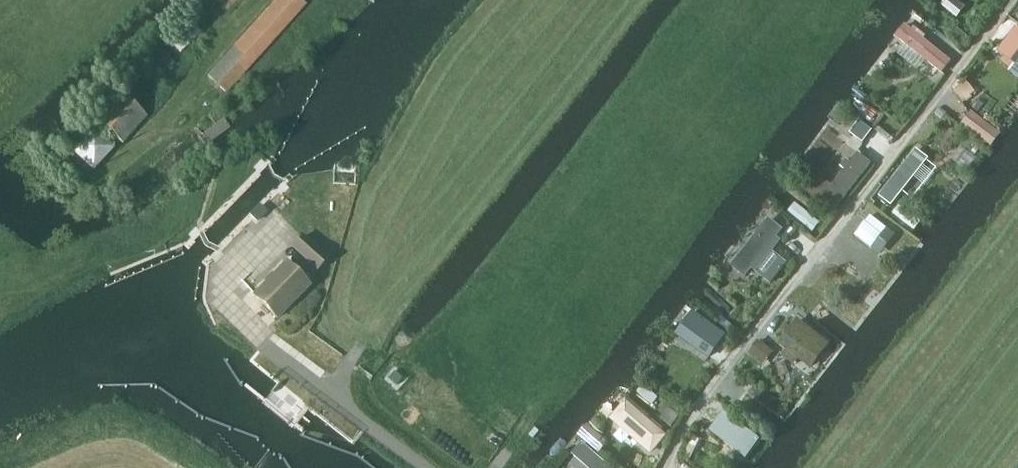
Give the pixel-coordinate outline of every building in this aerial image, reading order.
[(209,70),(229,88),(308,0),(272,0),(209,70)] [(899,41),(947,78),(961,58),(914,22),(899,41)] [(1008,50),(1017,57),(1017,35),(1008,50)] [(121,142),(146,114),(120,91),(96,118),(121,142)] [(841,153),(868,173),(883,152),(857,132),(841,153)] [(932,185),(944,167),(926,155),(914,173),(932,185)] [(260,206),(251,215),(257,221),(266,212),(260,206)] [(732,267),(755,285),(798,229),(775,211),(732,267)] [(886,273),(907,250),(877,224),(857,247),(886,273)] [(293,247),(317,270),(328,259),(303,236),(293,247)] [(309,285),(286,263),(255,296),(277,318),(309,285)] [(679,333),(715,359),(732,336),(696,310),(679,333)] [(822,362),(832,350),(803,328),(794,340),(822,362)] [(627,402),(611,419),(658,459),(675,436),(627,402)] [(757,442),(722,414),(712,427),(747,455),(757,442)] [(590,454),(583,462),(590,467),(606,467),(590,454)]
